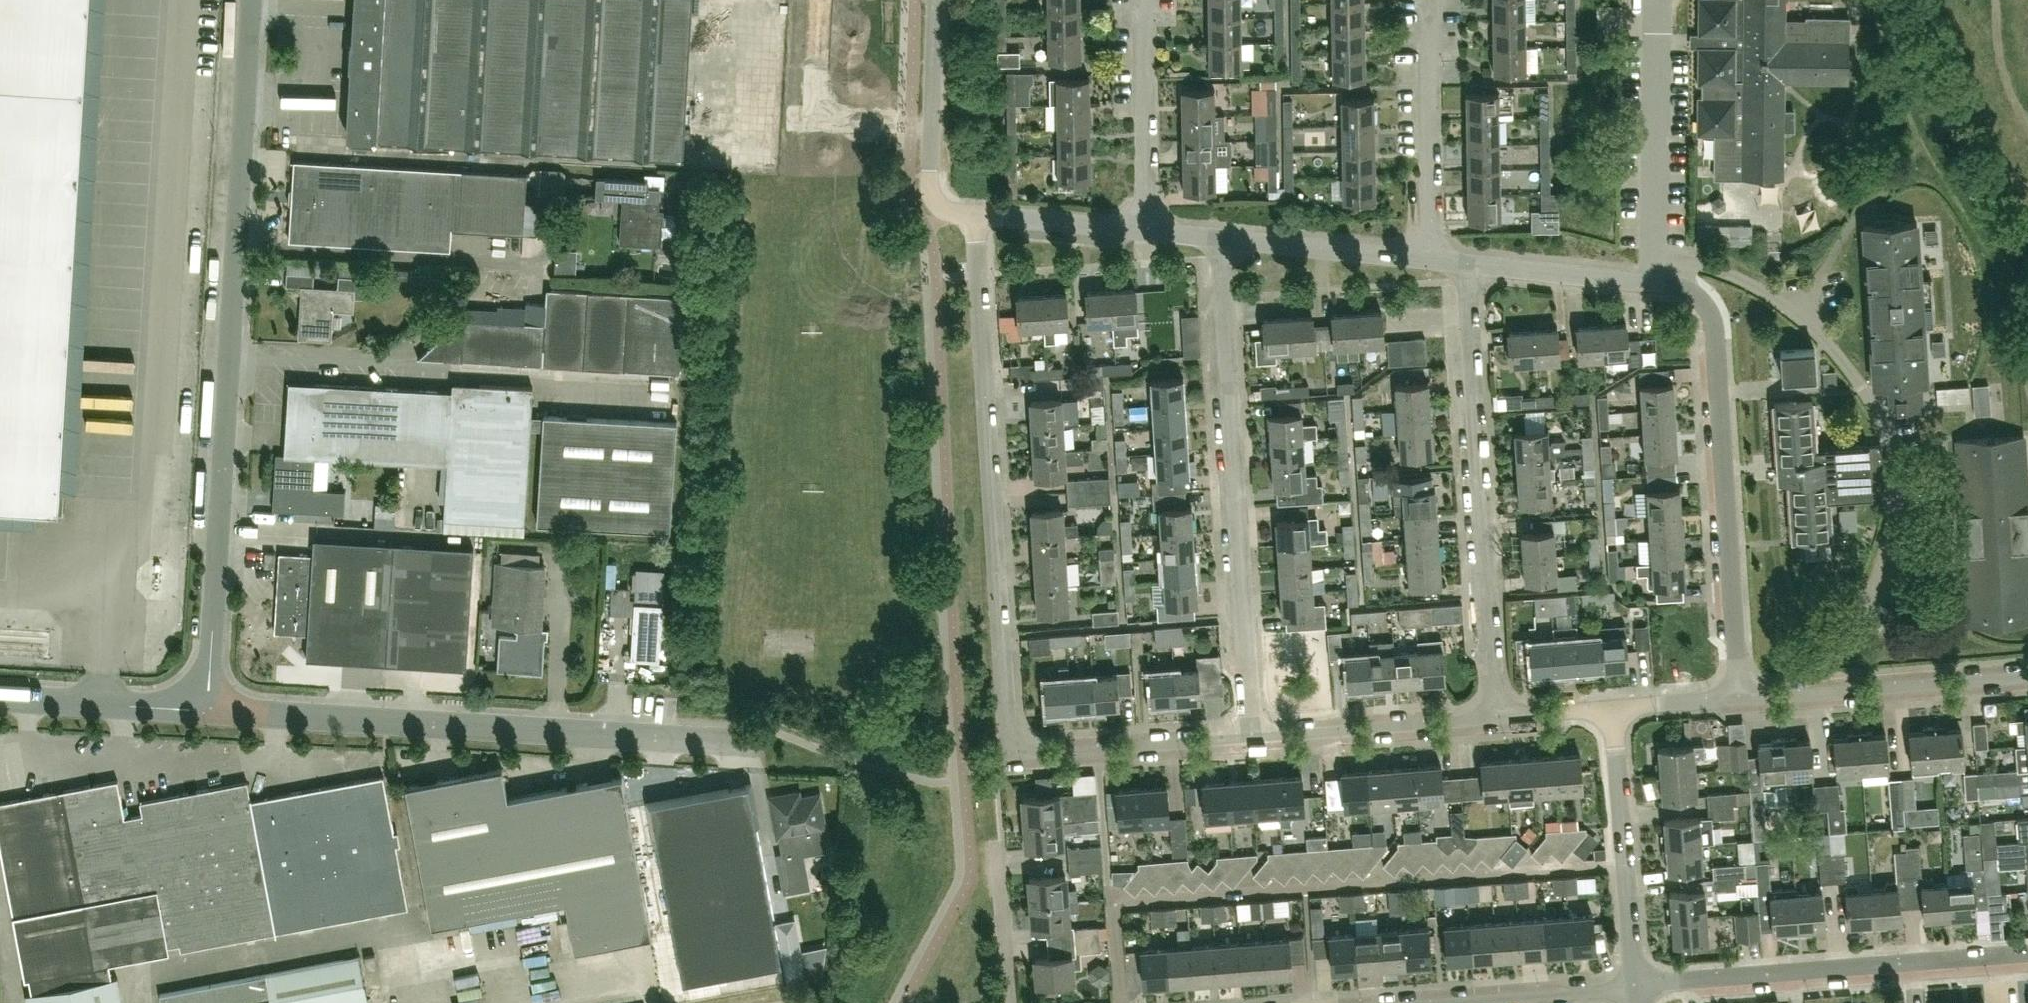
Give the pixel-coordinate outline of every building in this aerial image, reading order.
[(59,512),(90,0),(0,0),(0,509),(59,512)] [(348,132),(353,138),(374,140),(378,136),(381,140),(683,159),(692,0),(357,0),(348,132)] [(1005,11),(1005,0),(996,0),(996,12),(1005,11)] [(1080,0),(1049,0),(1049,8),(1080,8),(1080,0)] [(1209,17),(1241,17),(1241,0),(1209,0),(1209,17)] [(1493,21),(1525,21),(1525,0),(1493,0),(1493,21)] [(1567,11),(1576,11),(1576,0),(1567,0),(1567,11)] [(1698,33),(1691,34),(1691,40),(1690,47),(1698,47),(1698,85),(1704,85),(1704,97),(1698,97),(1698,135),(1716,135),(1716,178),(1784,179),(1784,130),(1794,130),(1794,110),(1784,110),(1784,82),(1848,83),(1848,42),(1849,16),(1806,15),(1805,30),(1785,30),(1785,0),(1698,0),(1698,33)] [(1333,28),(1364,27),(1364,2),(1332,3),(1333,28)] [(1050,34),(1081,33),(1080,8),(1049,8),(1050,34)] [(1291,13),(1292,29),(1301,29),(1300,13),(1291,13)] [(1284,32),(1284,15),(1275,16),(1275,33),(1284,32)] [(1209,17),(1210,43),(1241,42),(1241,17),(1209,17)] [(1567,20),(1567,37),(1576,37),(1576,20),(1567,20)] [(997,21),(997,37),(1006,36),(1006,21),(997,21)] [(1493,21),(1494,47),(1526,46),(1525,21),(1493,21)] [(1333,53),(1365,52),(1364,27),(1333,28),(1333,53)] [(1081,33),(1050,34),(1050,60),(1081,60),(1081,33)] [(1006,52),(1006,36),(997,37),(998,67),(1020,66),(1020,52),(1006,52)] [(1292,39),(1292,54),(1301,54),(1301,39),(1292,39)] [(1285,40),(1275,41),(1276,68),(1285,68),(1285,40)] [(1241,42),(1210,43),(1210,44),(1204,44),(1204,57),(1210,57),(1211,69),(1249,68),(1249,60),(1241,60),(1241,42)] [(1577,70),(1576,45),(1567,45),(1568,70),(1577,70)] [(1526,72),(1526,46),(1494,47),(1494,72),(1526,72)] [(1365,52),(1333,53),(1334,79),(1366,78),(1365,52)] [(1292,63),(1292,80),(1301,80),(1301,63),(1292,63)] [(1059,103),(1090,102),(1089,77),(1052,78),(1052,103),(1059,103)] [(1008,104),(1017,104),(1016,83),(1007,83),(1008,104)] [(1268,104),(1277,104),(1277,88),(1268,88),(1268,104)] [(1215,114),(1214,89),(1183,89),(1184,115),(1215,114)] [(1467,93),(1467,119),(1500,118),(1499,92),(1467,93)] [(1549,108),(1549,92),(1540,92),(1541,108),(1549,108)] [(1342,98),(1342,124),(1375,123),(1374,97),(1342,98)] [(1090,128),(1090,102),(1059,103),(1059,128),(1090,128)] [(1293,108),(1284,109),(1284,125),(1293,125),(1293,108)] [(1334,111),(1298,112),(1299,138),(1335,137),(1334,111)] [(1017,113),(1008,113),(1008,129),(1017,129),(1017,113)] [(1268,129),(1277,129),(1277,113),(1268,113),(1268,129)] [(1184,115),(1184,140),(1223,140),(1223,114),(1215,114),(1184,115)] [(1550,131),(1550,117),(1541,117),(1541,131),(1550,131)] [(1468,144),(1500,144),(1500,118),(1467,119),(1468,144)] [(1343,149),(1376,148),(1375,123),(1342,124),(1343,149)] [(1091,153),(1090,128),(1059,128),(1060,153),(1091,153)] [(1293,135),(1284,135),(1284,150),(1293,150),(1293,135)] [(1268,163),(1277,163),(1277,138),(1268,138),(1268,163)] [(1008,139),(1008,154),(1017,154),(1017,139),(1008,139)] [(1231,140),(1223,140),(1184,140),(1185,166),(1218,165),(1218,166),(1232,165),(1231,140)] [(1550,143),(1541,143),(1541,158),(1550,158),(1550,143)] [(1500,169),(1500,144),(1468,144),(1468,169),(1500,169)] [(1376,173),(1376,148),(1343,149),(1344,174),(1376,173)] [(1060,180),(1091,180),(1091,153),(1060,153),(1060,180)] [(1285,176),(1294,175),(1294,158),(1285,159),(1285,176)] [(295,160),(290,240),(300,241),(300,244),(311,244),(311,241),(450,250),(451,230),(523,234),(527,175),(295,160)] [(1268,163),(1269,190),(1278,190),(1277,163),(1268,163)] [(1218,166),(1218,165),(1185,166),(1186,191),(1216,191),(1216,166),(1218,166)] [(1542,183),(1550,183),(1550,168),(1541,168),(1542,183)] [(1468,169),(1468,194),(1501,194),(1500,169),(1468,169)] [(1344,174),(1344,200),(1377,199),(1376,173),(1344,174)] [(643,187),(644,180),(597,177),(596,197),(635,200),(634,213),(621,212),(619,242),(661,245),(661,236),(672,237),(675,233),(676,220),(673,216),(658,215),(660,188),(643,187)] [(1285,185),(1285,202),(1294,202),(1294,185),(1285,185)] [(1542,219),(1551,219),(1559,219),(1558,193),(1551,193),(1542,193),(1542,219)] [(1501,220),(1501,194),(1468,194),(1469,220),(1501,220)] [(1920,383),(1927,382),(1923,325),(1935,324),(1932,278),(1920,279),(1916,222),(1895,223),(1894,217),(1885,218),(1885,224),(1863,225),(1874,385),(1889,384),(1889,389),(1889,397),(1895,397),(1896,406),(1906,405),(1922,404),(1920,383)] [(1696,224),(1696,244),(1717,244),(1752,244),(1752,224),(1696,224)] [(381,276),(443,280),(443,269),(381,265),(381,276)] [(352,310),(353,297),(366,297),(368,278),(339,276),(339,288),(313,286),(314,274),(288,272),(287,285),(302,286),(299,336),(331,338),(333,309),(352,310)] [(1136,288),(1111,290),(1113,323),(1114,342),(1126,342),(1125,333),(1139,332),(1138,321),(1136,288)] [(459,318),(418,356),(417,357),(679,373),(684,297),(547,289),(545,323),(459,318)] [(1089,324),(1113,323),(1111,290),(1086,292),(1089,324)] [(1616,292),(1606,295),(1611,313),(1621,310),(1616,292)] [(1044,294),(1046,327),(1047,342),(1058,342),(1057,327),(1069,326),(1066,293),(1044,294)] [(1019,329),(1046,327),(1044,294),(1017,296),(1019,329)] [(1359,312),(1361,345),(1384,343),(1382,310),(1359,312)] [(1359,312),(1332,314),(1335,347),(1361,345),(1359,312)] [(1201,355),(1199,314),(1182,315),(1184,356),(1201,355)] [(1313,315),(1291,317),(1293,350),(1315,348),(1313,315)] [(1258,362),(1276,361),(1275,351),(1293,350),(1291,317),(1263,319),(1265,339),(1256,340),(1258,362)] [(1628,323),(1603,324),(1605,358),(1630,356),(1630,365),(1643,364),(1641,339),(1629,340),(1628,323)] [(1580,359),(1605,358),(1603,324),(1578,326),(1580,359)] [(1534,330),(1536,362),(1561,360),(1558,328),(1534,330)] [(1536,362),(1534,330),(1510,331),(1512,364),(1536,362)] [(1415,363),(1427,363),(1426,337),(1413,338),(1415,363)] [(1415,363),(1413,338),(1400,339),(1402,364),(1415,363)] [(1402,364),(1400,339),(1388,340),(1390,365),(1402,364)] [(1783,378),(1793,377),(1793,390),(1818,388),(1816,348),(1782,350),(1783,378)] [(1120,363),(1120,373),(1133,372),(1132,362),(1120,363)] [(1101,374),(1103,374),(1120,373),(1120,363),(1100,364),(1101,374)] [(1063,367),(1049,368),(1050,378),(1064,377),(1063,367)] [(1031,379),(1050,378),(1049,368),(1031,369),(1031,379)] [(1103,374),(1101,374),(1078,376),(1079,390),(1104,387),(1103,374)] [(1153,379),(1155,404),(1186,401),(1184,377),(1153,379)] [(289,381),(288,388),(284,453),(288,453),(289,454),(316,455),(316,456),(316,455),(399,461),(448,463),(444,517),(525,522),(530,429),(543,429),(538,523),(671,531),(678,422),(544,414),(544,416),(531,416),(532,387),(480,384),(453,382),(453,390),(289,381)] [(1338,393),(1354,392),(1354,381),(1337,383),(1338,393)] [(1397,384),(1399,409),(1432,406),(1430,381),(1397,384)] [(1642,410),(1676,407),(1674,383),(1640,385),(1642,410)] [(1309,384),(1296,386),(1296,396),(1310,395),(1309,384)] [(1296,396),(1296,386),(1277,387),(1278,397),(1296,396)] [(1937,389),(1938,404),(1970,402),(1969,386),(1937,389)] [(1112,391),(1114,407),(1124,406),(1123,390),(1112,391)] [(1573,393),(1574,403),(1590,402),(1590,392),(1573,393)] [(641,394),(642,408),(654,407),(653,394),(641,394)] [(1522,407),(1538,406),(1538,396),(1521,397),(1521,395),(1505,397),(1506,408),(1522,407)] [(1554,395),(1538,396),(1538,406),(1554,405),(1554,395)] [(1354,413),(1364,412),(1363,396),(1353,397),(1354,413)] [(1609,412),(1608,396),(1598,396),(1599,412),(1609,412)] [(1079,412),(1065,413),(1064,400),(1032,402),(1034,428),(1066,425),(1065,424),(1079,423),(1079,412)] [(1794,539),(1832,537),(1829,498),(1885,495),(1881,445),(1816,449),(1813,400),(1775,403),(1779,465),(1780,481),(1790,480),(1794,539)] [(1188,425),(1186,401),(1155,404),(1156,428),(1188,425)] [(1125,422),(1124,406),(1114,407),(1115,423),(1125,422)] [(1399,409),(1401,433),(1434,430),(1432,406),(1399,409)] [(1642,410),(1643,433),(1678,431),(1676,407),(1642,410)] [(1302,412),(1271,414),(1272,439),(1304,437),(1318,436),(1317,422),(1303,423),(1302,412)] [(1365,428),(1364,412),(1354,413),(1355,429),(1365,428)] [(1610,428),(1609,412),(1599,412),(1600,428),(1610,428)] [(1387,415),(1388,432),(1398,431),(1397,414),(1387,415)] [(1347,435),(1346,419),(1336,420),(1336,425),(1329,425),(1330,436),(1337,436),(1347,435)] [(1093,448),(1108,447),(1106,421),(1099,422),(1100,437),(1092,438),(1093,448)] [(1067,450),(1067,449),(1066,425),(1034,428),(1035,453),(1067,450)] [(1190,449),(1188,425),(1156,428),(1158,452),(1190,449)] [(1436,455),(1434,430),(1401,433),(1403,457),(1436,455)] [(1517,433),(1518,457),(1551,455),(1565,454),(1564,441),(1554,441),(1554,444),(1550,444),(1549,431),(1517,433)] [(1679,456),(1678,431),(1643,433),(1645,458),(1679,456)] [(1347,435),(1337,436),(1338,452),(1348,451),(1347,435)] [(1594,452),(1593,435),(1583,436),(1584,453),(1594,452)] [(1969,624),(2027,620),(2027,479),(2026,479),(2023,436),(1957,440),(1962,526),(1968,526),(1968,531),(1968,537),(1963,538),(1969,624)] [(1306,461),(1304,437),(1272,439),(1274,463),(1306,461)] [(1615,438),(1616,458),(1633,457),(1633,449),(1643,449),(1643,437),(1615,438)] [(1116,439),(1117,455),(1127,454),(1126,438),(1116,439)] [(1366,444),(1356,444),(1357,461),(1367,460),(1366,444)] [(1602,461),(1611,460),(1612,460),(1611,444),(1601,445),(1602,461)] [(1067,450),(1035,453),(1037,478),(1069,476),(1068,463),(1084,462),(1083,448),(1067,449),(1067,450)] [(1191,474),(1190,449),(1158,452),(1160,476),(1191,474)] [(1595,467),(1594,452),(1584,453),(1584,468),(1595,467)] [(316,456),(316,455),(289,454),(288,453),(284,453),(277,453),(274,509),(343,513),(344,490),(315,488),(316,456)] [(1128,470),(1127,454),(1117,455),(1118,471),(1128,470)] [(1551,455),(1518,457),(1520,481),(1552,479),(1551,455)] [(1307,474),(1306,461),(1274,463),(1276,488),(1298,486),(1299,502),(1325,500),(1324,483),(1319,483),(1319,473),(1307,474)] [(1340,467),(1340,484),(1351,483),(1350,467),(1340,467)] [(1406,514),(1439,512),(1437,487),(1434,488),(1433,476),(1394,478),(1396,513),(1406,512),(1406,514)] [(1067,480),(1068,493),(1111,490),(1110,477),(1067,480)] [(1358,477),(1361,517),(1371,517),(1370,501),(1369,477),(1358,477)] [(1552,479),(1520,481),(1521,505),(1553,503),(1552,479)] [(1138,481),(1119,482),(1120,496),(1139,495),(1138,481)] [(1596,484),(1586,485),(1587,500),(1596,499),(1596,484)] [(1649,515),(1683,513),(1682,489),(1647,491),(1649,515)] [(1112,503),(1111,490),(1068,493),(1068,505),(1112,503)] [(1616,517),(1615,501),(1604,502),(1606,518),(1616,517)] [(376,515),(396,516),(397,505),(377,504),(376,515)] [(438,504),(427,505),(428,524),(439,523),(438,504)] [(1193,507),(1162,509),(1164,533),(1195,531),(1193,507)] [(1065,510),(1064,510),(1033,512),(1035,538),(1066,535),(1066,536),(1079,535),(1078,523),(1066,524),(1065,510)] [(1440,536),(1439,512),(1406,514),(1408,538),(1440,536)] [(1649,515),(1651,540),(1685,538),(1683,513),(1649,515)] [(1317,517),(1309,517),(1277,519),(1279,544),(1311,542),(1327,541),(1326,528),(1318,528),(1317,517)] [(1361,517),(1362,534),(1372,533),(1371,517),(1361,517)] [(1616,527),(1616,517),(1606,518),(1607,534),(1617,534),(1616,527)] [(1121,520),(1122,536),(1132,535),(1131,519),(1121,520)] [(1344,540),(1354,539),(1353,524),(1343,524),(1344,540)] [(1197,555),(1195,531),(1164,533),(1165,557),(1197,555)] [(1523,534),(1525,558),(1558,556),(1556,532),(1523,534)] [(1068,561),(1066,536),(1066,535),(1035,538),(1037,564),(1068,561)] [(1133,551),(1132,535),(1122,536),(1123,552),(1133,551)] [(1408,538),(1409,562),(1442,560),(1440,536),(1408,538)] [(1589,537),(1590,554),(1600,553),(1599,536),(1589,537)] [(280,553),(275,632),(308,634),(306,659),(467,667),(474,547),(314,537),(313,555),(280,553)] [(1652,563),(1652,564),(1687,561),(1685,538),(1651,540),(1652,563)] [(1355,556),(1354,539),(1344,540),(1345,556),(1355,556)] [(1374,565),(1374,554),(1373,540),(1362,542),(1364,565),(1374,565)] [(1313,566),(1311,542),(1279,544),(1281,568),(1313,566)] [(1100,558),(1115,557),(1114,547),(1100,548),(1100,558)] [(1607,549),(1608,565),(1619,564),(1618,548),(1607,549)] [(265,550),(265,566),(275,566),(275,551),(265,550)] [(1601,569),(1600,553),(1590,554),(1591,569),(1601,569)] [(1165,557),(1167,581),(1198,579),(1197,555),(1165,557)] [(1526,582),(1559,580),(1558,556),(1525,558),(1526,582)] [(1444,583),(1442,560),(1409,562),(1411,586),(1444,583)] [(545,637),(541,637),(541,627),(545,563),(497,561),(493,624),(517,625),(517,635),(500,634),(498,669),(543,672),(545,637)] [(1068,561),(1037,564),(1038,588),(1070,586),(1068,561)] [(1652,564),(1652,563),(1639,564),(1639,575),(1649,575),(1650,586),(1652,589),(1658,588),(1659,597),(1681,596),(1680,587),(1688,586),(1687,561),(1652,564)] [(1623,564),(1619,564),(1608,565),(1610,582),(1619,581),(1622,577),(1623,574),(1623,572),(1623,564)] [(1374,565),(1364,565),(1365,581),(1375,580),(1374,565)] [(1314,590),(1313,566),(1281,568),(1282,592),(1314,590)] [(1124,568),(1125,584),(1135,583),(1134,567),(1124,568)] [(1117,582),(1116,572),(1101,573),(1102,583),(1117,582)] [(1347,588),(1358,587),(1357,572),(1346,573),(1347,588)] [(1167,581),(1169,607),(1200,604),(1198,579),(1167,581)] [(633,610),(633,601),(651,602),(652,585),(611,583),(611,609),(633,610)] [(1136,599),(1135,583),(1125,584),(1126,600),(1136,599)] [(1071,611),(1070,586),(1038,588),(1040,613),(1071,611)] [(1358,587),(1347,588),(1349,605),(1359,604),(1358,587)] [(1284,617),(1299,616),(1300,628),(1328,626),(1327,602),(1315,603),(1314,590),(1282,592),(1284,617)] [(1599,592),(1600,602),(1615,601),(1615,591),(1599,592)] [(1600,602),(1599,592),(1583,593),(1583,603),(1600,602)] [(1566,595),(1552,596),(1553,614),(1568,613),(1566,595)] [(1553,614),(1552,596),(1535,597),(1537,616),(1553,614)] [(630,656),(659,658),(662,603),(651,602),(633,601),(633,610),(630,656)] [(1433,625),(1431,606),(1411,608),(1411,616),(1419,615),(1419,626),(1433,625)] [(1419,626),(1419,615),(1411,616),(1411,608),(1399,609),(1401,627),(1419,626)] [(1119,622),(1118,609),(1093,611),(1094,625),(1119,622)] [(1384,610),(1368,611),(1368,621),(1384,620),(1384,610)] [(1352,623),(1368,621),(1368,611),(1352,612),(1352,623)] [(1627,635),(1626,623),(1602,625),(1603,637),(1605,668),(1630,666),(1627,635)] [(1189,643),(1187,625),(1172,626),(1173,635),(1174,644),(1189,643)] [(1173,635),(1172,626),(1155,628),(1156,646),(1174,644),(1173,635)] [(1554,628),(1555,641),(1558,672),(1582,670),(1579,639),(1577,639),(1576,626),(1554,628)] [(1144,652),(1143,630),(1132,631),(1133,653),(1144,652)] [(1328,633),(1330,658),(1343,657),(1341,631),(1328,633)] [(1067,635),(1068,645),(1083,643),(1082,633),(1067,635)] [(1051,646),(1068,645),(1067,635),(1049,636),(1050,646),(1051,646)] [(1582,670),(1605,668),(1603,637),(1579,639),(1582,670)] [(1533,674),(1558,672),(1555,641),(1531,643),(1533,674)] [(1420,650),(1422,682),(1447,680),(1444,648),(1420,650)] [(1422,682),(1420,650),(1395,652),(1398,684),(1422,682)] [(1398,684),(1395,652),(1372,654),(1375,686),(1398,684)] [(1375,686),(1372,654),(1348,656),(1350,688),(1375,686)] [(1059,667),(1060,679),(1046,680),(1048,712),(1073,710),(1070,678),(1069,666),(1059,667)] [(1176,669),(1178,702),(1202,700),(1200,667),(1176,669)] [(1178,702),(1176,669),(1151,671),(1154,703),(1178,702)] [(1094,676),(1097,708),(1122,705),(1121,694),(1132,693),(1131,672),(1119,673),(1119,674),(1094,676)] [(1201,674),(1202,694),(1210,693),(1209,673),(1201,674)] [(1070,678),(1073,710),(1097,708),(1094,676),(1070,678)] [(2027,743),(2027,716),(2016,718),(2018,732),(2026,731),(2027,743)] [(1974,723),(1976,749),(1988,747),(1986,722),(1974,723)] [(1946,723),(1935,724),(1938,764),(1951,763),(1952,771),(1964,769),(1960,727),(1947,728),(1946,723)] [(1912,766),(1938,764),(1935,724),(1922,725),(1923,730),(1909,731),(1912,766)] [(1871,729),(1859,730),(1862,770),(1888,768),(1885,733),(1872,735),(1871,729)] [(1836,772),(1862,770),(1859,730),(1847,731),(1848,736),(1834,738),(1836,772)] [(1783,736),(1787,776),(1788,776),(1812,774),(1809,739),(1796,740),(1795,735),(1783,736)] [(1789,798),(1787,776),(1783,736),(1771,737),(1772,742),(1758,744),(1759,756),(1746,757),(1747,767),(1749,790),(1750,801),(1753,836),(1766,835),(1763,801),(1789,798)] [(1730,768),(1747,767),(1746,757),(1745,741),(1729,742),(1730,768)] [(1654,761),(1655,773),(1695,770),(1694,758),(1705,757),(1704,742),(1658,746),(1659,761),(1654,761)] [(2027,743),(2027,745),(2014,746),(2016,768),(1994,769),(1995,781),(2027,779),(2027,743)] [(1579,756),(1554,758),(1557,792),(1582,790),(1579,756)] [(1530,760),(1533,794),(1557,792),(1554,758),(1530,760)] [(1519,795),(1533,794),(1530,760),(1506,761),(1508,795),(1509,795),(1509,804),(1520,804),(1519,795)] [(1480,763),(1482,797),(1508,795),(1506,761),(1480,763)] [(1441,766),(1416,768),(1419,802),(1420,816),(1432,815),(1431,801),(1444,800),(1441,766)] [(503,767),(407,785),(433,924),(566,899),(576,948),(652,934),(622,774),(508,796),(503,767)] [(1416,768),(1392,770),(1395,804),(1419,802),(1416,768)] [(1392,770),(1368,772),(1370,806),(1395,804),(1392,770)] [(1695,770),(1655,773),(1656,785),(1661,785),(1662,798),(1697,795),(1695,770)] [(1977,783),(1976,771),(1964,771),(1966,798),(1978,797),(1977,783)] [(1346,808),(1370,806),(1368,772),(1343,774),(1345,808),(1346,808)] [(0,801),(0,834),(26,978),(31,977),(33,992),(29,992),(31,1002),(123,1002),(118,975),(113,976),(110,963),(170,951),(170,945),(181,943),(183,949),(410,906),(385,775),(253,800),(249,781),(142,801),(144,814),(126,817),(119,779),(0,801)] [(1302,777),(1278,779),(1281,813),(1282,825),(1292,824),(1291,812),(1305,811),(1302,777)] [(1901,778),(1904,808),(1916,807),(1914,777),(1901,778)] [(1904,808),(1901,778),(1889,779),(1893,829),(1905,827),(1904,808)] [(1278,779),(1254,781),(1256,815),(1281,813),(1278,779)] [(1995,781),(1996,796),(2021,794),(2022,804),(2027,804),(2027,779),(1995,781)] [(1254,781),(1230,783),(1232,817),(1256,815),(1254,781)] [(1206,819),(1232,817),(1230,783),(1203,785),(1206,819)] [(1838,783),(1826,784),(1828,809),(1829,809),(1840,808),(1838,783)] [(649,802),(682,982),(781,964),(749,784),(649,802)] [(1816,810),(1828,809),(1826,784),(1814,785),(1816,810)] [(1144,789),(1146,823),(1170,821),(1167,787),(1144,789)] [(1146,823),(1144,789),(1119,791),(1121,825),(1146,823)] [(1734,802),(1750,801),(1749,790),(1707,794),(1708,804),(1734,802)] [(1097,792),(1061,796),(1025,798),(1026,824),(1073,821),(1100,818),(1097,792)] [(822,827),(824,827),(818,795),(816,796),(814,794),(804,796),(802,798),(791,800),(790,794),(772,797),(779,835),(780,835),(784,853),(778,854),(785,891),(803,888),(796,852),(826,847),(822,827)] [(1661,834),(1662,846),(1701,842),(1714,841),(1712,819),(1735,817),(1734,802),(1708,804),(1709,815),(1664,819),(1665,833),(1661,834)] [(1543,835),(1530,809),(1518,815),(1530,841),(1543,835)] [(1459,838),(1466,838),(1466,836),(1465,836),(1465,834),(1463,810),(1451,811),(1453,837),(1459,837),(1459,838)] [(1396,827),(1395,812),(1381,813),(1381,828),(1396,827)] [(2016,816),(2019,842),(1997,843),(1997,854),(2027,851),(2027,815),(2016,816)] [(1073,821),(1026,824),(1028,849),(1064,846),(1063,832),(1074,831),(1073,821)] [(1586,833),(1585,828),(1565,830),(1566,834),(1577,843),(1586,833)] [(1078,844),(1100,840),(1098,829),(1076,834),(1078,844)] [(1565,830),(1560,830),(1546,831),(1546,836),(1557,844),(1566,834),(1565,830)] [(1496,835),(1497,839),(1507,848),(1515,838),(1515,834),(1496,835)] [(1566,834),(1557,844),(1551,852),(1562,862),(1577,843),(1566,834)] [(1477,837),(1477,841),(1488,850),(1497,839),(1496,835),(1477,837)] [(1531,854),(1542,863),(1551,852),(1557,844),(1546,836),(1531,854)] [(1515,838),(1507,848),(1501,856),(1512,865),(1527,848),(1515,839),(1515,838)] [(1492,867),(1501,856),(1507,848),(1497,839),(1488,850),(1481,858),(1492,867)] [(1419,846),(1429,855),(1438,844),(1437,840),(1418,841),(1419,846)] [(1398,843),(1398,847),(1410,856),(1419,846),(1418,841),(1398,843)] [(1477,841),(1468,852),(1462,860),(1472,868),(1481,858),(1488,850),(1477,841)] [(1703,868),(1701,842),(1662,846),(1663,857),(1667,857),(1668,871),(1703,868)] [(1388,848),(1388,843),(1368,845),(1368,850),(1379,858),(1388,848)] [(1458,843),(1449,853),(1442,861),(1453,870),(1462,860),(1468,852),(1458,843)] [(1434,871),(1442,861),(1449,853),(1438,844),(1429,855),(1423,863),(1434,871)] [(1069,860),(1103,858),(1102,845),(1068,848),(1069,860)] [(1348,847),(1329,848),(1329,852),(1340,861),(1349,851),(1360,860),(1368,850),(1368,845),(1348,847)] [(1970,846),(1973,879),(1947,881),(1951,921),(1975,919),(1974,914),(1976,914),(1975,908),(1988,908),(1987,894),(1984,845),(1970,846)] [(1419,846),(1410,856),(1403,864),(1414,873),(1423,863),(1429,855),(1419,846)] [(1907,851),(1908,873),(1921,873),(1919,846),(1907,847),(1907,851)] [(1395,875),(1403,864),(1410,856),(1398,847),(1384,865),(1395,875)] [(1595,859),(1607,858),(1606,847),(1594,847),(1595,859)] [(1289,851),(1289,855),(1300,865),(1309,854),(1320,863),(1329,852),(1329,848),(1309,850),(1289,851)] [(1368,850),(1360,860),(1353,868),(1364,877),(1379,858),(1368,850)] [(1281,866),(1289,855),(1289,851),(1269,853),(1269,857),(1281,866)] [(1340,861),(1333,869),(1344,878),(1353,868),(1360,860),(1349,851),(1340,861)] [(1846,881),(1844,851),(1831,853),(1834,882),(1846,881)] [(1897,874),(1908,873),(1907,851),(1895,851),(1897,874)] [(2027,888),(2027,851),(1997,854),(1999,868),(2026,866),(2027,888)] [(1333,870),(1333,869),(1340,861),(1329,852),(1320,863),(1314,871),(1325,880),(1333,870)] [(1834,882),(1831,853),(1819,854),(1821,883),(1834,882)] [(1239,860),(1249,868),(1258,858),(1258,854),(1238,855),(1239,860)] [(1300,865),(1294,872),(1305,881),(1314,871),(1320,863),(1309,854),(1300,865)] [(1230,870),(1239,860),(1238,855),(1217,857),(1217,860),(1219,861),(1230,870)] [(1281,866),(1274,874),(1285,883),(1294,872),(1300,865),(1289,855),(1281,866)] [(1254,875),(1265,884),(1274,874),(1281,866),(1269,857),(1254,875)] [(1103,858),(1069,860),(1070,873),(1104,871),(1103,858)] [(1174,860),(1160,861),(1160,865),(1172,874),(1180,864),(1191,873),(1193,871),(1188,862),(1188,859),(1174,860)] [(1210,871),(1204,879),(1214,888),(1223,878),(1230,870),(1219,861),(1217,860),(1209,870),(1210,871)] [(1239,860),(1230,870),(1223,878),(1234,887),(1249,868),(1239,860)] [(1140,863),(1140,867),(1152,876),(1160,865),(1160,861),(1140,863)] [(1746,874),(1745,861),(1713,864),(1714,876),(1739,874),(1746,874)] [(1800,933),(1796,893),(1796,888),(1772,890),(1769,861),(1756,862),(1757,873),(1757,881),(1759,904),(1761,926),(1773,925),(1773,929),(1786,928),(1787,934),(1800,933)] [(1209,870),(1199,863),(1193,871),(1191,873),(1184,881),(1195,890),(1204,879),(1210,871),(1209,870)] [(1180,864),(1172,874),(1165,882),(1176,891),(1184,881),(1191,873),(1180,864)] [(1156,893),(1165,882),(1172,874),(1160,865),(1152,876),(1145,884),(1156,893)] [(1125,885),(1136,894),(1145,884),(1152,876),(1140,867),(1125,885)] [(1740,888),(1739,874),(1714,876),(1702,877),(1703,888),(1670,890),(1671,905),(1667,905),(1668,917),(1707,914),(1706,901),(1717,900),(1716,890),(1740,888)] [(1938,922),(1951,921),(1947,881),(1933,882),(1933,878),(1931,875),(1921,876),(1924,917),(1937,916),(1938,922)] [(1078,889),(1068,890),(1067,876),(1031,879),(1033,904),(1069,902),(1078,901),(1078,889)] [(1565,877),(1566,893),(1579,892),(1578,876),(1565,877)] [(1553,894),(1554,894),(1566,893),(1565,877),(1552,878),(1553,894)] [(1900,920),(1900,908),(1898,878),(1888,879),(1885,882),(1886,886),(1872,887),(1876,926),(1888,925),(1887,920),(1900,920)] [(1515,881),(1516,897),(1529,896),(1528,880),(1515,881)] [(1503,881),(1504,898),(1516,897),(1515,881),(1503,881)] [(1863,927),(1876,926),(1872,887),(1858,888),(1858,884),(1856,881),(1846,882),(1849,923),(1862,922),(1863,927)] [(1480,883),(1467,884),(1469,901),(1481,900),(1480,883)] [(1467,884),(1455,885),(1456,902),(1469,901),(1467,884)] [(1405,889),(1388,890),(1390,914),(1402,913),(1401,898),(1406,898),(1405,889)] [(1405,889),(1406,898),(1401,898),(1402,913),(1414,912),(1412,889),(1405,889)] [(1822,891),(1796,893),(1800,933),(1812,932),(1812,927),(1824,926),(1822,891)] [(1352,893),(1353,910),(1366,909),(1364,892),(1352,893)] [(1353,910),(1352,893),(1340,894),(1341,911),(1353,910)] [(1987,894),(1988,908),(1989,908),(1989,918),(2001,918),(2000,893),(1987,894)] [(1262,900),(1263,917),(1275,916),(1274,899),(1262,900)] [(1263,917),(1262,900),(1249,901),(1251,918),(1263,917)] [(1069,902),(1033,904),(1035,930),(1071,927),(1069,902)] [(1211,904),(1212,921),(1225,920),(1224,903),(1211,904)] [(1212,921),(1211,904),(1199,905),(1200,922),(1212,921)] [(1176,923),(1175,907),(1162,908),(1163,925),(1176,923)] [(1151,925),(1163,925),(1162,908),(1150,909),(1151,925)] [(1735,912),(1737,938),(1760,937),(1758,911),(1735,912)] [(1709,939),(1707,914),(1668,917),(1669,929),(1673,929),(1674,942),(1709,939)] [(1568,918),(1569,952),(1594,950),(1592,916),(1568,918)] [(1568,918),(1543,919),(1545,954),(1569,952),(1568,918)] [(1521,956),(1545,954),(1543,919),(1519,921),(1521,956)] [(1497,958),(1521,956),(1519,921),(1495,923),(1497,958)] [(1473,960),(1497,958),(1495,923),(1470,925),(1473,960)] [(1447,962),(1473,960),(1470,925),(1444,927),(1447,962)] [(1099,926),(1073,928),(1074,941),(1100,939),(1099,926)] [(1428,929),(1403,931),(1405,966),(1431,964),(1428,929)] [(1403,931),(1379,933),(1381,967),(1405,966),(1403,931)] [(1379,933),(1355,935),(1357,969),(1381,967),(1379,933)] [(1333,971),(1357,969),(1355,935),(1330,936),(1333,971)] [(1101,951),(1100,939),(1074,941),(1075,956),(1037,959),(1040,989),(1043,992),(1047,995),(1055,994),(1059,991),(1061,987),(1061,983),(1075,982),(1074,968),(1081,968),(1080,953),(1101,951)] [(1265,941),(1267,976),(1292,974),(1289,940),(1265,941)] [(1241,943),(1243,977),(1267,976),(1265,941),(1241,943)] [(1217,945),(1219,979),(1243,977),(1241,943),(1217,945)] [(1192,946),(1195,981),(1219,979),(1217,945),(1192,946)] [(1168,948),(1171,983),(1195,981),(1192,946),(1168,948)] [(1171,983),(1168,948),(1143,950),(1145,984),(1171,983)] [(366,955),(368,969),(378,967),(376,953),(366,955)] [(162,1002),(369,1002),(360,956),(267,974),(160,995),(162,1002)] [(557,976),(531,976),(531,1000),(557,1000),(557,976)] [(1202,1002),(1218,1002),(1218,990),(1202,990),(1202,1002)]
